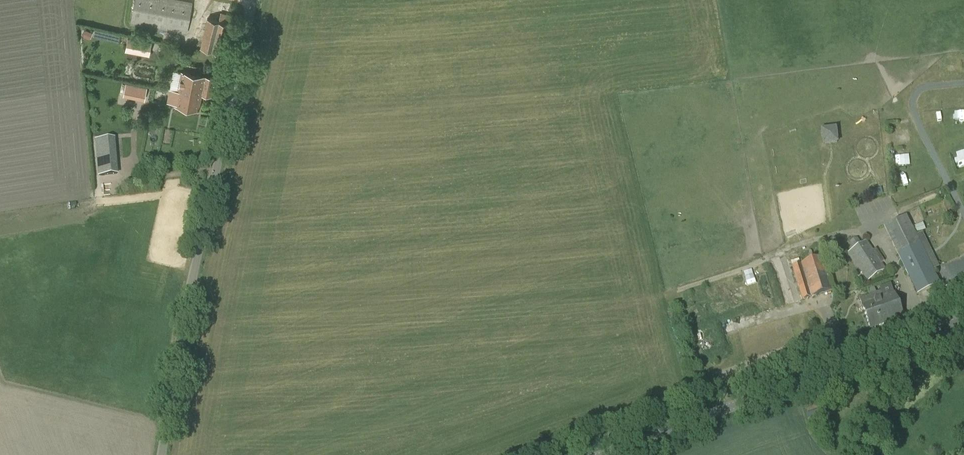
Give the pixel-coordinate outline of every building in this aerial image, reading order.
[(132,22),(186,32),(191,3),(178,0),(136,0),(132,22)] [(221,13),(219,20),(209,18),(202,47),(227,52),(234,16),(221,13)] [(92,38),(95,32),(87,28),(84,35),(92,38)] [(129,35),(126,50),(149,55),(151,42),(133,38),(133,36),(129,35)] [(182,72),(178,91),(190,93),(191,86),(214,91),(217,78),(182,72)] [(134,85),(113,81),(110,92),(131,96),(134,85)] [(190,93),(178,91),(175,106),(199,110),(202,95),(213,97),(214,91),(191,86),(190,93)] [(842,143),(842,127),(825,127),(826,143),(842,143)] [(95,138),(99,174),(116,172),(112,137),(95,138)] [(933,270),(936,269),(924,243),(928,241),(923,231),(916,235),(906,216),(884,226),(897,254),(918,295),(940,285),(933,270)] [(867,240),(849,252),(862,272),(863,271),(868,280),(885,268),(867,240)] [(791,262),(802,299),(832,290),(821,256),(800,263),(799,259),(791,262)] [(881,291),(859,298),(870,328),(903,317),(894,293),(883,296),(881,291)]
